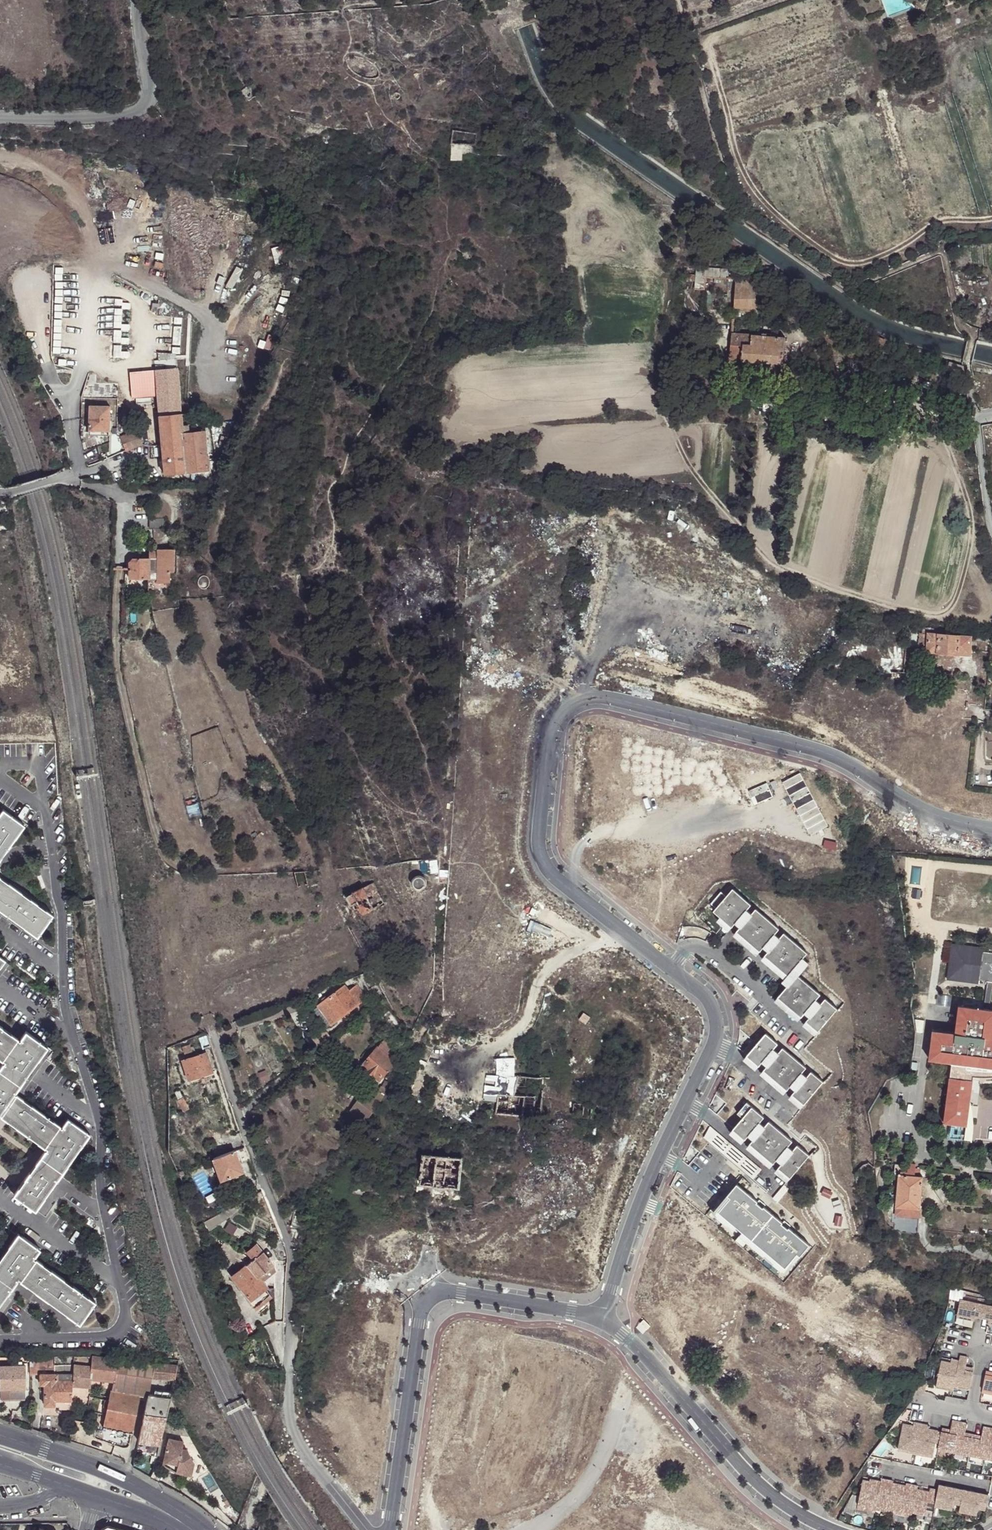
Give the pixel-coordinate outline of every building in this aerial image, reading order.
[(477,137),(469,136),(451,135),(451,162),(463,163),(463,156),(475,155),(475,156),(504,156),(505,148),(482,147),(482,146),(476,146),(477,137)] [(727,278),(727,270),(686,267),(685,282),(694,282),(694,290),(703,290),(704,277),(727,278)] [(732,312),(761,313),(760,307),(757,307),(749,278),(742,278),(742,276),(734,276),(732,312)] [(729,360),(743,361),(766,362),(783,363),(784,337),(731,334),(729,360)] [(766,362),(743,361),(742,369),(766,371),(766,362)] [(950,373),(968,378),(966,366),(950,363),(950,373)] [(154,370),(154,375),(157,402),(160,432),(161,447),(163,476),(208,472),(207,461),(207,458),(204,434),(204,431),(182,433),(176,369),(154,370)] [(130,386),(131,403),(157,402),(154,375),(131,375),(130,386)] [(109,407),(88,406),(87,431),(108,432),(109,407)] [(136,432),(120,438),(125,452),(141,445),(136,432)] [(161,447),(160,432),(153,432),(154,447),(161,447)] [(165,520),(149,520),(149,530),(152,530),(165,530),(165,520)] [(731,541),(737,548),(741,544),(739,543),(738,541),(736,541),(734,539),(731,541)] [(147,583),(147,588),(157,589),(157,584),(169,584),(170,574),(174,574),(174,551),(158,550),(158,560),(149,560),(132,559),(129,563),(128,579),(147,580),(147,583)] [(149,550),(149,560),(158,560),(158,550),(149,550)] [(894,628),(916,631),(917,623),(895,620),(894,628)] [(920,638),(919,648),(928,648),(928,651),(939,653),(958,655),(958,654),(970,654),(971,637),(953,636),(953,631),(924,629),(924,634),(920,634),(920,638)] [(975,633),(974,641),(991,644),(991,635),(975,633)] [(909,670),(909,656),(905,656),(904,646),(870,648),(872,672),(909,670)] [(891,671),(891,680),(907,681),(908,673),(891,671)] [(218,726),(188,736),(198,765),(228,754),(218,726)] [(783,781),(809,835),(827,826),(801,772),(783,781)] [(749,788),(754,802),(773,795),(768,782),(749,788)] [(23,825),(3,811),(0,815),(0,857),(23,825)] [(413,883),(414,887),(416,889),(419,890),(420,890),(423,890),(426,888),(427,884),(426,880),(424,878),(420,876),(417,877),(414,880),(413,883)] [(14,890),(0,879),(0,909),(14,890)] [(383,903),(372,882),(347,896),(351,905),(353,904),(356,908),(360,907),(364,913),(383,903)] [(752,904),(733,889),(715,911),(723,917),(734,926),(752,904)] [(0,909),(0,912),(35,938),(51,916),(14,890),(0,909)] [(782,928),(758,909),(740,931),(764,950),(782,928)] [(734,926),(723,917),(719,922),(730,931),(734,926)] [(764,950),(740,931),(736,936),(760,955),(764,950)] [(810,952),(786,932),(768,954),(792,974),(810,952)] [(987,980),(991,981),(991,953),(983,951),(984,946),(953,942),(948,979),(979,983),(980,979),(987,980)] [(792,974),(768,954),(764,959),(788,979),(792,974)] [(823,994),(799,975),(781,997),(805,1016),(823,994)] [(989,1010),(991,987),(991,981),(987,980),(983,1009),(989,1010)] [(314,1008),(327,1026),(367,998),(357,985),(349,991),(345,986),(314,1008)] [(805,1016),(781,997),(777,1002),(801,1021),(805,1016)] [(840,1008),(827,998),(809,1020),(822,1030),(840,1008)] [(989,1010),(983,1009),(974,1007),(963,1006),(959,1005),(955,1033),(991,1038),(991,1010),(989,1010)] [(240,1030),(255,1025),(252,1014),(236,1020),(240,1030)] [(822,1030),(809,1020),(806,1025),(819,1035),(822,1030)] [(18,1087),(46,1048),(25,1034),(18,1043),(15,1042),(16,1041),(0,1029),(0,1063),(1,1062),(4,1063),(0,1068),(0,1074),(18,1087)] [(955,1033),(933,1030),(930,1058),(952,1062),(974,1065),(982,1066),(991,1067),(991,1038),(955,1033)] [(778,1046),(765,1034),(747,1056),(760,1067),(778,1046)] [(384,1041),(362,1066),(379,1080),(395,1062),(397,1056),(395,1055),(398,1052),(384,1041)] [(183,1045),(185,1053),(192,1051),(190,1043),(183,1045)] [(807,1069),(783,1050),(765,1071),(789,1091),(807,1069)] [(182,1060),(188,1079),(212,1072),(206,1052),(182,1060)] [(760,1067),(747,1056),(743,1061),(756,1072),(760,1067)] [(973,1071),(974,1065),(952,1062),(944,1123),(966,1126),(967,1121),(969,1103),(973,1071)] [(789,1091),(765,1071),(761,1076),(785,1096),(789,1091)] [(21,1134),(36,1113),(15,1097),(14,1097),(12,1096),(18,1087),(0,1074),(0,1119),(21,1134)] [(824,1084),(812,1074),(793,1095),(806,1106),(824,1084)] [(381,1097),(386,1088),(383,1087),(380,1086),(375,1095),(381,1097)] [(364,1092),(360,1097),(349,1112),(364,1124),(374,1110),(378,1104),(364,1092)] [(532,1117),(535,1097),(498,1092),(496,1112),(532,1117)] [(806,1106),(793,1095),(789,1100),(802,1110),(806,1106)] [(762,1119),(749,1109),(731,1130),(743,1141),(762,1119)] [(45,1150),(39,1158),(60,1173),(87,1135),(66,1120),(59,1130),(58,1129),(58,1128),(36,1113),(21,1134),(42,1150),(43,1148),(45,1150)] [(790,1143),(766,1123),(748,1145),(772,1165),(790,1143)] [(743,1141),(731,1130),(727,1134),(740,1145),(743,1141)] [(377,1132),(374,1135),(380,1141),(385,1136),(381,1131),(377,1132)] [(772,1165),(748,1145),(744,1149),(768,1169),(772,1165)] [(242,1163),(250,1160),(245,1147),(237,1150),(242,1163)] [(807,1157),(794,1147),(776,1168),(789,1179),(807,1157)] [(242,1172),(234,1151),(213,1159),(221,1180),(242,1172)] [(422,1153),(420,1190),(461,1192),(463,1155),(422,1153)] [(60,1173),(39,1158),(17,1190),(12,1196),(33,1211),(60,1173)] [(909,1166),(908,1175),(915,1176),(916,1168),(916,1165),(909,1164),(909,1166)] [(894,1174),(899,1174),(908,1175),(909,1166),(895,1165),(894,1174)] [(789,1179),(776,1168),(772,1173),(784,1183),(789,1179)] [(897,1207),(921,1209),(923,1177),(920,1176),(915,1176),(908,1175),(899,1174),(897,1207)] [(809,1246),(736,1186),(713,1214),(785,1275),(809,1246)] [(920,1216),(921,1209),(897,1207),(896,1214),(920,1216)] [(301,1229),(304,1214),(293,1213),(291,1227),(301,1229)] [(209,1229),(216,1225),(211,1218),(204,1222),(209,1229)] [(0,1259),(0,1281),(11,1288),(16,1281),(19,1283),(18,1284),(40,1299),(55,1277),(33,1262),(31,1260),(38,1250),(17,1235),(0,1259)] [(279,1264),(285,1267),(285,1263),(285,1250),(282,1242),(271,1246),(279,1264)] [(253,1260),(248,1265),(261,1283),(270,1275),(267,1270),(273,1266),(256,1245),(247,1252),(253,1260)] [(207,1249),(203,1252),(206,1255),(208,1259),(212,1256),(207,1249)] [(242,1254),(238,1261),(246,1266),(248,1265),(245,1260),(248,1258),(242,1254)] [(264,1290),(266,1288),(261,1283),(248,1265),(246,1266),(232,1277),(242,1290),(250,1300),(249,1302),(254,1308),(269,1296),(264,1290)] [(92,1304),(55,1277),(40,1299),(77,1325),(92,1304)] [(11,1288),(0,1281),(0,1304),(11,1288)] [(240,1291),(249,1302),(250,1300),(242,1290),(240,1291)] [(984,1306),(960,1301),(958,1313),(965,1315),(964,1318),(975,1320),(976,1315),(982,1317),(984,1306)] [(984,1306),(982,1317),(989,1318),(988,1323),(991,1323),(991,1308),(984,1306)] [(960,1356),(959,1361),(954,1387),(970,1390),(973,1372),(965,1370),(966,1367),(968,1357),(960,1356)] [(25,1359),(0,1359),(0,1363),(1,1363),(1,1368),(0,1368),(0,1390),(1,1390),(1,1398),(24,1398),(24,1390),(25,1390),(25,1359)] [(72,1401),(72,1399),(73,1389),(73,1376),(64,1376),(64,1367),(74,1367),(75,1359),(30,1359),(30,1375),(40,1376),(40,1386),(44,1386),(44,1407),(54,1407),(54,1400),(72,1401)] [(73,1376),(73,1389),(89,1389),(90,1382),(112,1382),(114,1375),(117,1361),(75,1359),(74,1367),(73,1376)] [(941,1361),(936,1388),(946,1390),(947,1387),(954,1389),(954,1387),(959,1361),(952,1359),(951,1363),(941,1361)] [(178,1367),(117,1361),(114,1375),(134,1377),(167,1380),(163,1397),(170,1399),(178,1367)] [(986,1374),(982,1393),(991,1395),(991,1375),(986,1374)] [(109,1393),(131,1396),(134,1377),(114,1375),(112,1382),(109,1393)] [(107,1402),(137,1408),(140,1397),(131,1396),(109,1393),(107,1402)] [(158,1445),(170,1399),(163,1397),(148,1393),(138,1440),(158,1445)] [(131,1436),(137,1408),(107,1402),(103,1401),(102,1409),(106,1410),(102,1429),(131,1436)] [(960,1422),(953,1420),(951,1430),(950,1433),(942,1431),(938,1450),(954,1453),(960,1422)] [(904,1424),(898,1451),(909,1453),(910,1450),(916,1451),(923,1453),(922,1456),(933,1458),(939,1431),(929,1429),(930,1425),(914,1422),(914,1426),(904,1424)] [(973,1437),(965,1436),(966,1433),(967,1423),(960,1422),(954,1453),(969,1456),(973,1437)] [(973,1437),(969,1456),(985,1459),(991,1428),(984,1426),(982,1436),(981,1439),(973,1437)] [(167,1441),(162,1460),(177,1464),(174,1474),(189,1478),(192,1466),(185,1453),(180,1452),(182,1445),(167,1441)] [(162,1460),(161,1464),(174,1474),(177,1464),(162,1460)] [(862,1479),(856,1508),(861,1508),(862,1504),(869,1506),(869,1503),(876,1504),(875,1508),(893,1512),(904,1514),(905,1510),(912,1512),(925,1514),(927,1501),(935,1502),(934,1505),(952,1509),(953,1502),(960,1503),(959,1510),(976,1514),(978,1507),(985,1508),(988,1494),(938,1484),(937,1489),(930,1487),(929,1490),(917,1488),(917,1485),(910,1483),(909,1485),(888,1481),(889,1479),(881,1477),(880,1480),(873,1478),(873,1481),(862,1479)] [(625,1498),(618,1516),(659,1529),(716,1529),(625,1498)] [(588,1521),(568,1515),(563,1529),(585,1529),(588,1521)]
